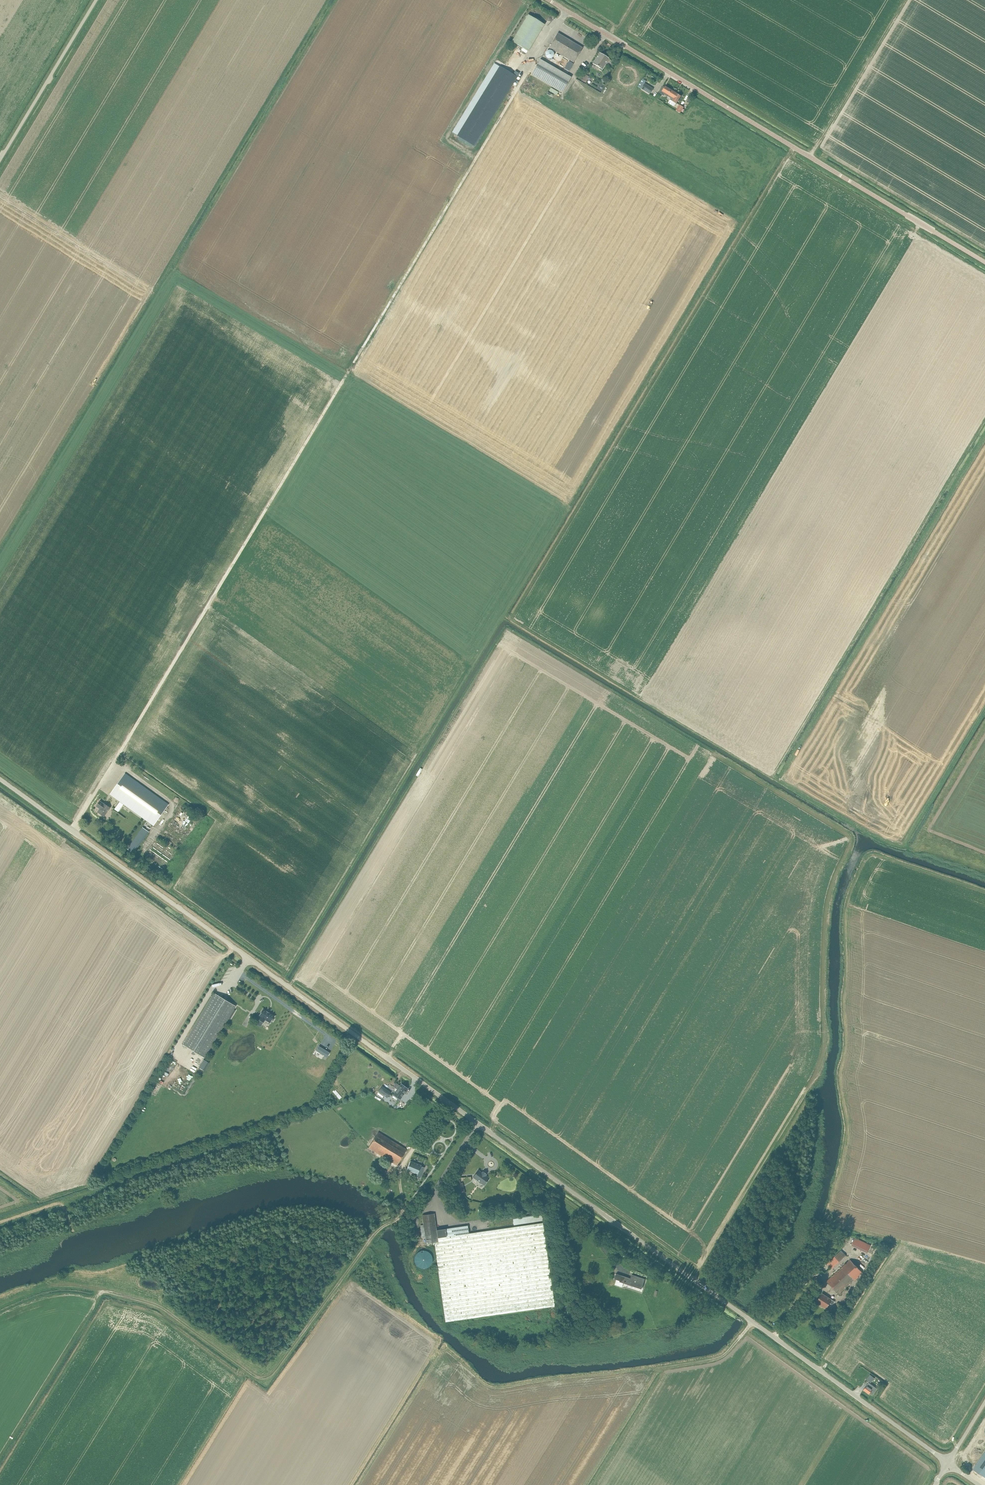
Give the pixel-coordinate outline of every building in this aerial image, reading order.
[(544,25),(528,16),(527,16),(526,17),(526,18),(512,42),(528,51),(544,25)] [(574,63),(580,52),(582,48),(558,33),(549,48),(574,63)] [(601,71),(606,63),(609,59),(600,53),(593,63),(592,64),(600,68),(599,70),(601,71)] [(540,60),(531,75),(562,93),(571,77),(540,60)] [(456,136),(474,147),(519,74),(515,72),(513,75),(499,66),(456,136)] [(586,77),(585,81),(599,86),(600,81),(586,77)] [(642,89),(650,94),(653,89),(645,83),(642,89)] [(664,95),(667,97),(668,97),(672,90),(665,86),(665,87),(663,86),(659,93),(661,94),(664,96),(664,95)] [(676,104),(681,96),(677,94),(672,90),(668,97),(671,99),(670,100),(676,104)] [(154,825),(169,804),(125,773),(110,794),(154,825)] [(103,804),(100,801),(96,806),(100,809),(98,812),(104,816),(110,808),(104,803),(103,804)] [(133,853),(149,832),(143,827),(127,849),(133,853)] [(205,1058),(236,1006),(214,993),(183,1045),(205,1058)] [(267,1011),(263,1009),(259,1016),(260,1016),(258,1019),(263,1023),(265,1020),(270,1023),(275,1016),(269,1012),(267,1011)] [(329,1053),(319,1046),(316,1051),(324,1055),(322,1058),(325,1060),(327,1057),(329,1053)] [(209,1066),(213,1057),(207,1055),(203,1064),(209,1066)] [(406,1091),(408,1088),(402,1083),(400,1086),(396,1083),(394,1087),(397,1089),(393,1095),(394,1095),(392,1097),(398,1102),(400,1100),(405,1093),(405,1094),(407,1091),(406,1091)] [(379,1091),(387,1097),(391,1093),(382,1086),(379,1091)] [(397,1165),(407,1150),(378,1132),(368,1148),(397,1165)] [(347,1157),(350,1160),(355,1152),(352,1150),(347,1157)] [(420,1178),(424,1167),(421,1166),(421,1165),(410,1161),(407,1170),(417,1174),(416,1177),(420,1178)] [(482,1173),(478,1170),(473,1177),(484,1186),(489,1178),(485,1175),(486,1174),(483,1171),(482,1173)] [(467,1177),(461,1179),(464,1190),(470,1188),(467,1177)] [(468,1225),(436,1230),(434,1214),(429,1214),(422,1215),(423,1224),(421,1225),(423,1238),(425,1237),(426,1244),(434,1242),(438,1242),(438,1238),(469,1233),(468,1225)] [(514,1225),(543,1220),(542,1215),(513,1219),(514,1225)] [(438,1242),(434,1242),(446,1322),(555,1306),(543,1223),(469,1233),(438,1238),(438,1242)] [(859,1241),(856,1248),(867,1253),(870,1246),(859,1241)] [(418,1267),(421,1268),(423,1269),(426,1268),(429,1267),(431,1265),(432,1263),(433,1260),(432,1257),(431,1254),(429,1252),(426,1251),(423,1250),(420,1251),(418,1252),(416,1255),(415,1257),(414,1260),(415,1263),(416,1265),(418,1267)] [(837,1263),(839,1261),(845,1255),(841,1250),(835,1257),(833,1259),(837,1263)] [(839,1294),(842,1290),(862,1271),(850,1259),(827,1281),(839,1294)] [(631,1278),(622,1275),(616,1273),(614,1279),(617,1280),(615,1284),(622,1287),(624,1282),(642,1288),(643,1284),(645,1279),(632,1274),(631,1278)] [(832,1305),(835,1301),(822,1293),(816,1302),(826,1309),(830,1303),(832,1305)] [(571,1309),(570,1305),(564,1306),(564,1311),(566,1311),(569,1325),(574,1325),(571,1309)] [(874,1397),(878,1391),(868,1383),(863,1389),(874,1397)] [(973,1468),(984,1476),(984,1451),(973,1468)]
